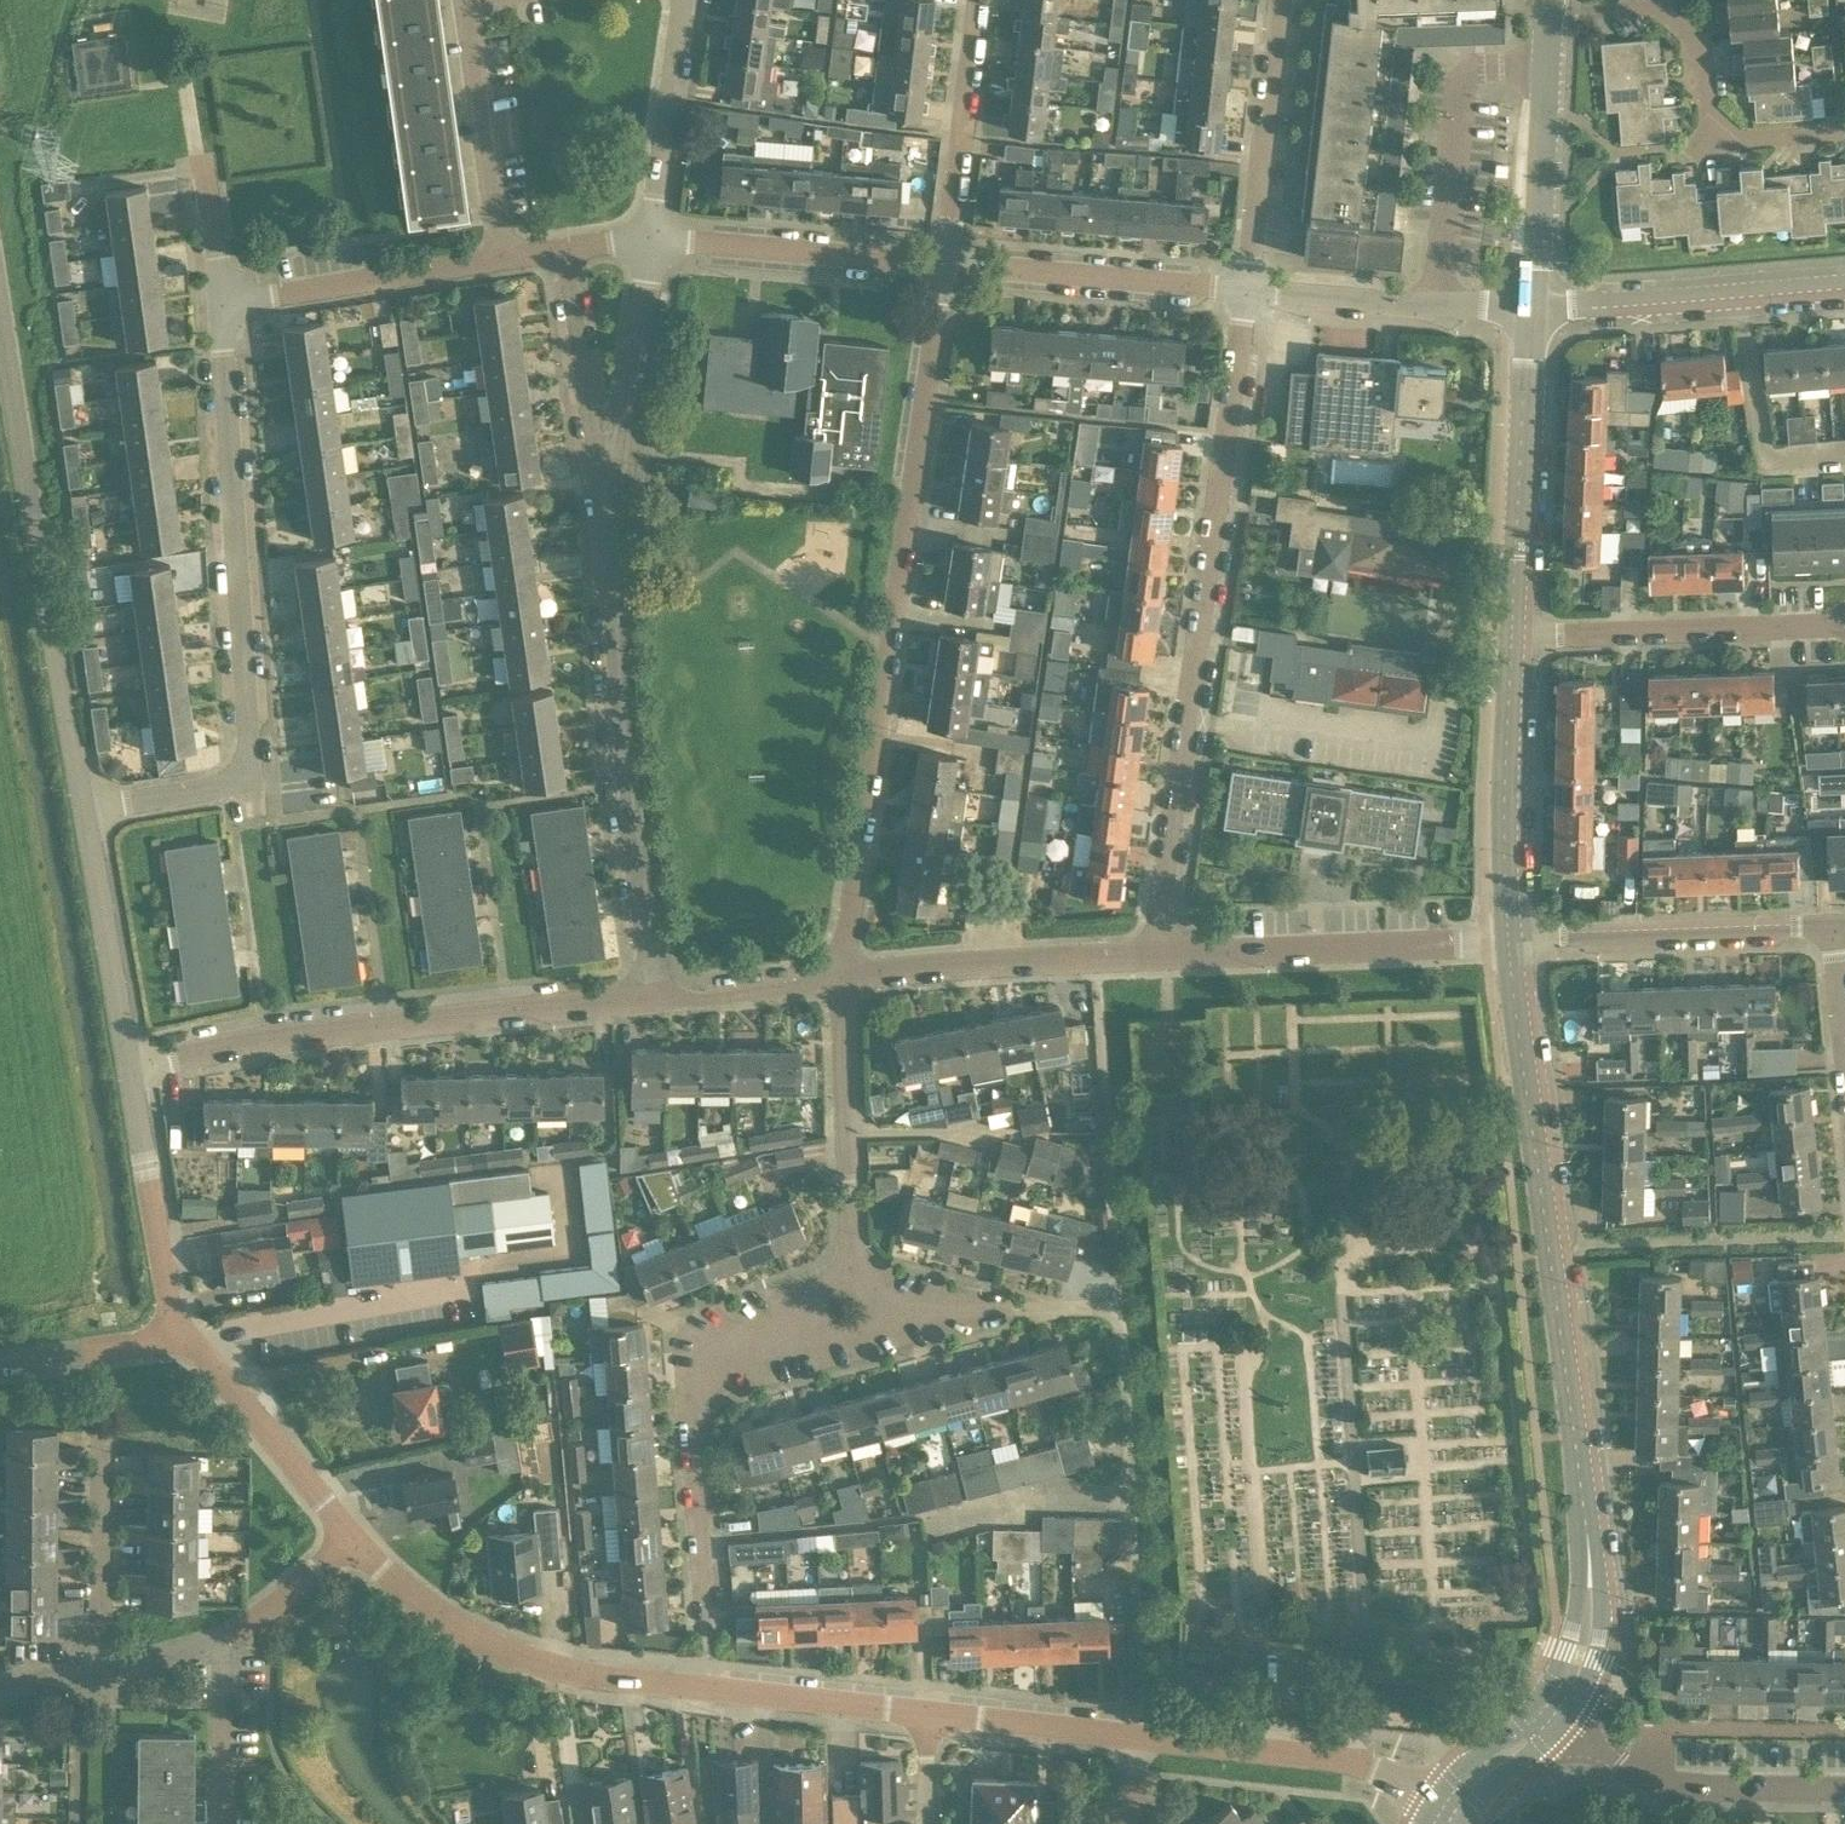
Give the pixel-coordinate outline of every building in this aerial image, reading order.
[(406,219),(426,216),(426,218),(434,217),(433,215),(470,210),(469,208),(461,209),(432,0),(375,0),(406,219)] [(880,24),(929,29),(933,0),(884,0),(880,24)] [(1019,13),(1053,17),(1055,0),(1021,0),(1019,13)] [(1110,23),(1122,25),(1125,0),(1113,0),(1110,23)] [(1196,25),(1229,29),(1232,0),(1199,0),(1196,25)] [(1502,0),(1335,0),(1336,15),(1324,14),(1301,220),(1308,221),(1304,257),(1353,262),(1399,267),(1403,232),(1392,231),(1413,43),(1504,40),(1502,0)] [(1717,11),(1778,6),(1778,0),(1730,0),(1730,1),(1716,2),(1717,11)] [(1828,1),(1809,3),(1810,15),(1829,13),(1828,1)] [(735,2),(731,31),(764,35),(776,37),(783,37),(785,21),(766,19),(768,6),(735,2)] [(1130,2),(1128,18),(1149,20),(1151,5),(1130,2)] [(1730,18),(1732,35),(1780,31),(1778,6),(1717,11),(1717,19),(1730,18)] [(826,42),(829,14),(820,13),(816,41),(826,42)] [(1019,13),(1015,42),(1049,46),(1051,30),(1067,32),(1068,18),(1053,17),(1019,13)] [(834,18),(830,46),(850,49),(854,21),(834,18)] [(1149,20),(1128,18),(1124,47),(1145,49),(1149,20)] [(1122,25),(1110,23),(1109,38),(1121,39),(1122,25)] [(880,24),(877,52),(925,58),(929,29),(880,24)] [(1182,24),(1179,53),(1226,58),(1229,29),(1196,25),(1182,24)] [(1732,53),(1733,62),(1794,57),(1792,30),(1780,31),(1732,35),(1732,36),(1744,35),(1745,52),(1732,53)] [(731,31),(727,59),(760,63),(772,65),(776,37),(764,35),(731,31)] [(129,86),(125,55),(122,34),(71,42),(79,93),(129,86)] [(1605,75),(1667,70),(1666,59),(1647,61),(1646,51),(1660,50),(1659,37),(1646,38),(1646,37),(1602,41),(1605,75)] [(1015,42),(1012,71),(1046,75),(1046,74),(1049,46),(1015,42)] [(822,66),(824,45),(803,43),(800,64),(822,66)] [(1812,44),(1813,55),(1832,53),(1831,43),(1812,44)] [(850,49),(830,46),(826,76),(847,78),(850,49)] [(875,78),(875,81),(921,87),(925,58),(877,52),(873,78),(875,78)] [(1179,53),(1176,82),(1223,87),(1226,58),(1179,53)] [(1832,53),(1813,55),(1814,67),(1833,65),(1832,53)] [(1747,69),(1749,91),(1811,86),(1810,81),(1796,82),(1794,57),(1733,62),(1734,70),(1747,69)] [(770,78),(772,65),(760,63),(727,59),(723,88),(744,92),(742,106),(788,112),(790,99),(776,97),(778,79),(770,78)] [(1124,60),(1122,76),(1136,77),(1138,61),(1124,60)] [(1105,67),(1103,81),(1115,83),(1117,68),(1105,67)] [(804,69),(802,84),(808,84),(804,113),(815,115),(821,71),(804,69)] [(1608,109),(1619,108),(1619,107),(1664,103),(1663,91),(1650,92),(1649,82),(1667,81),(1667,70),(1605,75),(1608,109)] [(1012,71),(1009,100),(1042,103),(1044,87),(1064,89),(1066,76),(1046,74),(1046,75),(1012,71)] [(1136,77),(1122,76),(1120,92),(1134,93),(1136,77)] [(917,116),(921,87),(875,81),(872,100),(867,99),(866,110),(847,108),(845,122),(892,128),(894,113),(917,116)] [(1115,83),(1103,81),(1100,110),(1112,111),(1115,83)] [(1171,111),(1175,111),(1220,116),(1223,87),(1176,82),(1174,82),(1171,111)] [(1813,115),(1811,86),(1749,91),(1750,97),(1768,96),(1769,105),(1756,107),(1757,119),(1770,118),(1770,119),(1813,115)] [(1674,95),(1663,95),(1664,103),(1675,102),(1674,95)] [(1039,132),(1042,103),(1009,100),(1005,128),(1039,132)] [(1681,102),(1664,103),(1619,107),(1619,108),(1622,142),(1665,138),(1665,137),(1678,136),(1677,123),(1664,124),(1663,115),(1682,113),(1681,102)] [(825,105),(823,116),(834,118),(835,106),(825,105)] [(756,114),(727,110),(726,122),(739,124),(736,141),(753,143),(756,114)] [(1217,146),(1220,116),(1175,111),(1172,142),(1217,146)] [(768,125),(783,127),(784,118),(770,116),(768,125)] [(784,118),(783,127),(813,131),(814,122),(784,118)] [(826,133),(842,135),(842,126),(827,124),(826,133)] [(872,130),(842,126),(842,135),(860,138),(871,142),(872,130)] [(899,134),(872,130),(871,142),(899,146),(899,134)] [(1108,146),(1109,133),(1092,132),(1091,145),(1108,146)] [(1115,133),(1114,146),(1147,148),(1148,135),(1115,133)] [(1031,160),(1032,145),(1003,143),(1002,157),(1031,160)] [(1044,159),(1046,159),(1060,161),(1061,149),(1045,147),(1044,159)] [(1077,150),(1061,149),(1060,161),(1076,162),(1077,150)] [(1103,164),(1118,165),(1119,152),(1104,151),(1103,164)] [(752,152),(751,165),(748,198),(778,201),(781,155),(752,152)] [(1119,152),(1118,165),(1135,167),(1136,154),(1119,152)] [(810,158),(781,155),(778,201),(806,203),(809,170),(810,158)] [(1162,169),(1178,169),(1179,155),(1163,155),(1162,169)] [(1179,155),(1178,169),(1175,201),(1172,234),(1201,237),(1204,203),(1189,202),(1191,172),(1206,174),(1207,159),(1179,155)] [(1820,169),(1824,219),(1826,219),(1844,218),(1844,161),(1841,161),(1842,175),(1832,175),(1831,157),(1819,158),(1820,169)] [(870,159),(869,163),(866,209),(893,211),(896,178),(897,162),(870,159)] [(840,160),(839,173),(836,206),(866,209),(869,163),(840,160)] [(1621,225),(1654,222),(1655,222),(1651,177),(1650,161),(1639,161),(1640,180),(1630,181),(1629,167),(1617,168),(1618,181),(1617,182),(1621,225)] [(719,196),(748,198),(751,165),(722,162),(719,196)] [(1762,164),(1752,165),(1757,225),(1791,222),(1786,172),(1774,173),(1775,182),(1764,183),(1762,164)] [(1731,177),(1719,178),(1723,228),(1757,225),(1752,165),(1741,165),(1743,185),(1732,186),(1731,177)] [(996,220),(1026,222),(1028,189),(1030,170),(1015,169),(1014,187),(999,186),(997,209),(996,219),(996,220)] [(1663,176),(1651,177),(1655,222),(1654,222),(1655,234),(1688,231),(1690,231),(1686,181),(1684,169),(1673,170),(1674,189),(1665,190),(1663,176)] [(1824,219),(1820,169),(1810,170),(1811,189),(1802,190),(1800,171),(1786,172),(1791,222),(1792,234),(1827,231),(1826,219),(1824,219)] [(839,173),(809,170),(806,203),(836,206),(839,173)] [(1028,189),(1026,222),(1055,225),(1058,181),(1059,171),(1045,170),(1043,190),(1028,189)] [(1696,180),(1686,181),(1690,231),(1688,231),(1689,242),(1724,240),(1723,228),(1719,178),(1717,178),(1718,183),(1706,184),(1707,198),(1697,199),(1696,180)] [(70,197),(67,179),(41,182),(44,201),(70,197)] [(1071,182),(1058,181),(1055,225),(1084,227),(1087,194),(1070,192),(1071,182)] [(1116,184),(1115,196),(1113,229),(1142,232),(1145,198),(1146,187),(1116,184)] [(108,222),(149,217),(145,186),(104,191),(108,222)] [(685,194),(683,210),(690,211),(693,195),(685,194)] [(1115,196),(1087,194),(1084,227),(1113,229),(1115,196)] [(1175,201),(1145,198),(1142,232),(1172,234),(1175,201)] [(48,232),(62,230),(59,208),(44,210),(48,232)] [(108,222),(113,253),(153,247),(149,217),(108,222)] [(66,259),(63,238),(49,240),(52,261),(66,259)] [(113,253),(117,283),(157,277),(153,247),(113,253)] [(66,259),(52,261),(55,283),(69,281),(66,259)] [(117,283),(121,313),(162,307),(157,277),(117,283)] [(474,332),(514,326),(510,295),(469,301),(474,332)] [(57,301),(60,322),(75,320),(72,299),(57,301)] [(166,339),(162,307),(121,313),(125,344),(166,339)] [(808,381),(811,348),(814,319),(801,314),(774,311),(759,314),(757,338),(708,333),(701,405),(791,414),(794,384),(807,381),(808,381)] [(399,320),(403,341),(417,339),(414,318),(399,320)] [(75,320),(60,322),(63,344),(78,342),(75,320)] [(285,358),(325,352),(321,321),(281,327),(285,358)] [(382,345),(397,343),(394,321),(379,323),(382,345)] [(1017,393),(1019,367),(1023,327),(990,324),(987,365),(1006,366),(1004,391),(986,389),(984,404),(1014,406),(1015,392),(1017,393)] [(474,332),(478,362),(519,356),(514,326),(474,332)] [(1053,330),(1023,327),(1019,367),(1050,370),(1053,330)] [(1085,332),(1053,330),(1050,370),(1068,371),(1068,379),(1081,380),(1082,373),(1085,332)] [(1117,335),(1085,332),(1082,373),(1114,375),(1117,335)] [(1148,337),(1117,335),(1114,375),(1144,378),(1148,337)] [(1148,337),(1144,378),(1143,391),(1158,392),(1159,379),(1177,380),(1180,340),(1148,337)] [(417,339),(403,341),(406,363),(421,361),(417,339)] [(838,463),(874,466),(886,346),(821,339),(820,349),(811,348),(808,381),(807,381),(802,434),(793,436),(790,472),(798,477),(815,478),(824,477),(826,457),(838,458),(838,463)] [(1827,342),(1830,382),(1844,381),(1844,341),(1827,342)] [(1827,342),(1797,344),(1800,385),(1830,382),(1827,342)] [(1769,387),(1800,385),(1797,344),(1766,347),(1769,387)] [(383,352),(386,374),(401,372),(398,351),(383,352)] [(1388,454),(1392,407),(1438,411),(1442,369),(1396,365),(1397,358),(1315,351),(1313,373),(1289,371),(1282,445),(1388,454)] [(285,358),(290,388),(330,382),(325,352),(285,358)] [(1692,356),(1696,391),(1727,388),(1728,401),(1740,400),(1735,370),(1725,371),(1724,353),(1692,356)] [(478,362),(482,392),(523,386),(519,356),(478,362)] [(1664,394),(1696,391),(1692,356),(1661,359),(1664,394)] [(118,396),(159,390),(155,359),(114,364),(118,396)] [(1656,361),(1643,363),(1646,386),(1656,385),(1655,376),(1658,376),(1656,361)] [(70,366),(52,368),(54,384),(69,382),(71,381),(70,366)] [(1571,405),(1607,407),(1626,408),(1628,371),(1609,370),(1608,376),(1572,374),(1571,405)] [(401,372),(386,374),(390,396),(404,394),(401,372)] [(408,380),(411,402),(426,400),(423,378),(408,380)] [(57,405),(72,403),(69,382),(54,384),(57,405)] [(290,388),(294,418),(334,413),(330,382),(290,388)] [(482,392),(487,422),(527,416),(523,386),(482,392)] [(118,396),(122,426),(163,420),(159,390),(118,396)] [(376,393),(350,397),(351,409),(377,405),(376,393)] [(1032,408),(1047,410),(1048,397),(1033,395),(1032,408)] [(1065,399),(1048,397),(1047,410),(1064,412),(1065,399)] [(426,400),(411,402),(414,424),(429,421),(426,400)] [(1094,415),(1110,416),(1111,403),(1096,401),(1094,415)] [(75,425),(72,403),(57,405),(60,427),(75,425)] [(1128,405),(1111,403),(1110,416),(1127,418),(1128,405)] [(1605,438),(1607,407),(1571,405),(1569,436),(1605,438)] [(392,413),(395,435),(410,433),(407,411),(392,413)] [(294,418),(298,449),(339,443),(334,413),(294,418)] [(965,453),(1002,459),(1006,430),(1026,432),(1028,418),(998,413),(997,426),(969,422),(967,436),(963,435),(961,450),(965,451),(965,453)] [(1801,415),(1804,441),(1818,440),(1815,414),(1801,415)] [(1790,443),(1804,441),(1801,415),(1787,416),(1790,443)] [(487,422),(491,452),(532,447),(527,416),(487,422)] [(122,426),(126,456),(167,451),(163,420),(122,426)] [(410,433),(395,435),(399,456),(413,454),(410,433)] [(1569,436),(1568,467),(1604,469),(1605,452),(1615,452),(1615,439),(1605,438),(1569,436)] [(420,462),(435,460),(431,438),(417,440),(420,462)] [(1651,455),(1651,441),(1629,440),(1628,454),(1651,455)] [(65,465),(80,463),(77,441),(62,443),(65,465)] [(1138,473),(1174,478),(1178,446),(1143,441),(1138,473)] [(298,449),(303,479),(343,473),(339,443),(298,449)] [(1664,466),(1688,468),(1691,448),(1678,446),(1676,449),(1666,449),(1664,466)] [(536,478),(532,447),(491,452),(496,483),(536,478)] [(1092,465),(1095,450),(1074,447),(1072,462),(1092,465)] [(1691,448),(1688,468),(1703,470),(1705,449),(1691,448)] [(126,456),(131,487),(171,481),(167,451),(126,456)] [(961,480),(961,483),(1012,490),(1016,461),(1002,459),(965,453),(963,466),(959,465),(957,479),(961,480)] [(438,482),(435,460),(420,462),(423,484),(438,482)] [(83,484),(80,463),(65,465),(69,487),(83,484)] [(1568,467),(1566,497),(1602,500),(1604,469),(1568,467)] [(1649,486),(1650,471),(1628,470),(1627,485),(1649,486)] [(386,475),(390,497),(419,493),(416,471),(386,475)] [(303,479),(307,509),(347,503),(343,473),(303,479)] [(1138,473),(1134,503),(1170,508),(1174,478),(1138,473)] [(1673,493),(1685,495),(1688,474),(1675,473),(1673,493)] [(1702,476),(1688,474),(1685,495),(1700,496),(1702,476)] [(1070,477),(1067,493),(1088,496),(1090,480),(1070,477)] [(1718,477),(1716,498),(1729,511),(1748,510),(1749,481),(1718,477)] [(1427,480),(1426,496),(1440,496),(1441,481),(1427,480)] [(131,487),(135,517),(176,511),(171,481),(131,487)] [(1823,497),(1844,496),(1844,481),(1823,482),(1823,497)] [(1009,508),(1012,490),(961,483),(959,494),(955,494),(953,509),(957,510),(957,513),(994,518),(995,510),(1003,512),(1009,508)] [(685,502),(715,506),(717,488),(688,484),(685,502)] [(1762,487),(1763,502),(1794,501),(1793,485),(1762,487)] [(419,493),(390,497),(393,519),(407,517),(406,504),(420,502),(419,493)] [(1088,496),(1067,493),(1066,505),(1086,507),(1088,496)] [(483,531),(524,525),(519,494),(478,500),(483,531)] [(1443,581),(1449,542),(1433,540),(1436,519),(1365,508),(1364,518),(1312,511),(1313,500),(1278,495),(1276,508),(1292,510),(1287,544),(1298,545),(1294,574),(1343,581),(1345,567),(1443,581)] [(1061,497),(1056,496),(1052,520),(1024,516),(1022,531),(1056,536),(1061,497)] [(1566,497),(1565,528),(1601,530),(1602,500),(1566,497)] [(1114,531),(1130,533),(1166,538),(1170,508),(1134,503),(1119,501),(1114,531)] [(74,525),(89,523),(86,502),(71,504),(74,525)] [(1648,517),(1649,502),(1626,502),(1626,516),(1648,517)] [(352,534),(347,503),(307,509),(312,540),(352,534)] [(101,508),(91,511),(94,522),(104,519),(101,508)] [(180,543),(176,511),(135,517),(139,548),(180,543)] [(1844,564),(1844,512),(1773,515),(1775,567),(1844,564)] [(417,541),(432,539),(428,518),(414,520),(417,541)] [(92,545),(89,523),(74,525),(77,547),(92,545)] [(483,531),(487,562),(528,555),(524,525),(483,531)] [(1644,532),(1601,530),(1565,528),(1563,559),(1599,561),(1623,562),(1623,565),(1643,566),(1644,532)] [(1056,536),(1022,531),(1020,545),(1025,546),(1054,550),(1056,536)] [(1130,533),(1126,563),(1162,568),(1166,538),(1130,533)] [(1060,537),(1058,553),(1079,556),(1113,561),(1115,546),(1081,541),(1081,540),(1060,537)] [(1680,547),(1680,551),(1680,586),(1713,585),(1711,550),(1711,546),(1712,538),(1680,539),(1680,547)] [(435,561),(432,539),(417,541),(420,563),(435,561)] [(948,574),(997,581),(1001,552),(952,545),(950,557),(946,556),(944,571),(948,572),(948,574)] [(1052,563),(1054,550),(1025,546),(1020,545),(1018,558),(1052,563)] [(1711,550),(1713,585),(1744,584),(1743,549),(1711,550)] [(1650,587),(1680,586),(1680,551),(1648,552),(1650,587)] [(1079,556),(1058,553),(1056,565),(1077,568),(1079,556)] [(401,578),(416,576),(413,554),(398,556),(401,578)] [(487,562),(492,592),(533,586),(528,555),(487,562)] [(297,594),(337,588),(333,557),(293,563),(297,594)] [(172,594),(168,563),(127,569),(128,573),(112,575),(116,600),(131,598),(131,600),(172,594)] [(1126,563),(1122,594),(1158,599),(1162,568),(1126,563)] [(992,612),(997,581),(948,574),(946,586),(942,586),(940,600),(944,601),(943,605),(992,612)] [(419,598),(416,576),(401,578),(404,599),(419,598)] [(437,577),(422,579),(425,601),(440,599),(437,577)] [(74,586),(77,607),(92,605),(89,584),(74,586)] [(1054,585),(1049,615),(1071,618),(1075,588),(1054,585)] [(492,592),(497,622),(538,616),(533,586),(492,592)] [(297,594),(302,624),(342,618),(337,588),(297,594)] [(1102,623),(1118,625),(1153,630),(1158,599),(1122,594),(1106,592),(1102,623)] [(131,600),(135,630),(177,624),(172,594),(131,600)] [(1038,595),(1037,608),(1045,609),(1047,596),(1038,595)] [(1400,641),(1426,643),(1428,597),(1403,595),(1400,641)] [(440,599),(425,601),(428,623),(443,621),(440,599)] [(92,605),(77,607),(80,629),(95,627),(92,605)] [(1011,608),(1009,622),(1016,623),(1043,627),(1045,612),(1011,608)] [(410,638),(425,636),(422,615),(407,617),(410,638)] [(1071,618),(1049,615),(1048,626),(1069,629),(1071,618)] [(497,622),(501,652),(542,646),(538,616),(497,622)] [(302,624),(306,655),(346,649),(342,618),(302,624)] [(1016,623),(1009,622),(1007,637),(1036,641),(1041,642),(1043,627),(1016,623)] [(135,630),(140,660),(181,655),(177,624),(135,630)] [(1105,653),(1103,668),(1138,673),(1140,658),(1149,659),(1153,630),(1118,625),(1114,654),(1105,653)] [(1054,630),(1051,654),(1066,656),(1069,632),(1054,630)] [(1268,679),(1293,682),(1295,682),(1299,659),(1331,664),(1333,650),(1292,644),(1294,635),(1258,630),(1256,642),(1273,645),(1268,679)] [(935,662),(935,664),(983,671),(989,672),(991,654),(990,654),(992,641),(939,634),(937,648),(933,647),(931,662),(935,662)] [(428,658),(425,636),(410,638),(413,660),(428,658)] [(1034,653),(1036,641),(1007,637),(1006,649),(1034,653)] [(431,641),(434,662),(449,660),(446,639),(431,641)] [(1295,682),(1293,682),(1291,697),(1423,715),(1429,676),(1415,674),(1418,653),(1345,643),(1344,652),(1333,650),(1331,664),(1299,659),(1295,682)] [(82,646),(85,668),(100,666),(97,644),(82,646)] [(547,677),(542,646),(501,652),(506,683),(547,677)] [(306,655),(310,685),(350,679),(346,649),(306,655)] [(140,660),(144,690),(185,685),(181,655),(140,660)] [(1045,658),(1042,685),(1063,688),(1066,661),(1045,658)] [(449,660),(434,662),(437,684),(452,682),(449,660)] [(931,692),(931,693),(982,701),(984,685),(981,684),(983,671),(935,664),(933,678),(929,677),(927,691),(931,692)] [(100,666),(85,668),(88,689),(103,687),(100,666)] [(1090,712),(1091,712),(1142,720),(1146,688),(1136,687),(1138,673),(1103,668),(1096,667),(1090,712)] [(1742,672),(1742,708),(1774,707),(1773,671),(1742,672)] [(1742,672),(1711,673),(1711,709),(1742,708),(1742,672)] [(1711,673),(1680,674),(1681,710),(1680,726),(1693,726),(1694,710),(1711,709),(1711,673)] [(1650,711),(1681,710),(1680,674),(1649,675),(1650,711)] [(419,699),(433,697),(430,675),(416,677),(419,699)] [(1809,723),(1839,722),(1837,678),(1807,680),(1809,723)] [(310,685),(315,715),(355,710),(350,679),(310,685)] [(1558,711),(1593,712),(1594,681),(1558,681),(1558,711)] [(1621,712),(1640,713),(1641,684),(1622,683),(1621,712)] [(144,690),(148,721),(189,715),(185,685),(144,690)] [(1018,718),(1032,720),(1036,690),(1022,688),(1018,718)] [(1040,689),(1038,705),(1058,708),(1061,692),(1040,689)] [(513,728),(554,722),(549,691),(508,697),(513,728)] [(952,739),(998,745),(1024,749),(1027,750),(1029,735),(996,731),(997,724),(987,722),(986,729),(963,726),(964,713),(981,715),(983,701),(982,701),(931,693),(929,707),(925,706),(923,721),(926,722),(925,725),(953,729),(952,739)] [(437,718),(433,697),(419,699),(422,721),(437,718)] [(91,706),(94,728),(108,726),(105,705),(91,706)] [(1058,708),(1038,705),(1036,717),(1057,719),(1058,708)] [(315,715),(319,746),(359,740),(355,710),(315,715)] [(1558,711),(1557,741),(1593,743),(1593,712),(1558,711)] [(1104,729),(1102,744),(1138,749),(1142,720),(1091,712),(1089,727),(1104,729)] [(1640,728),(1640,713),(1621,712),(1621,727),(1640,728)] [(442,717),(445,739),(460,736),(457,714),(442,717)] [(193,746),(189,715),(148,721),(152,752),(193,746)] [(513,728),(517,759),(558,753),(554,722),(513,728)] [(108,726),(94,728),(97,750),(111,748),(111,742),(109,730),(108,726)] [(438,727),(423,729),(427,751),(441,749),(438,727)] [(460,736),(445,739),(448,760),(463,758),(460,736)] [(359,740),(319,746),(324,777),(347,774),(350,791),(374,788),(371,770),(364,771),(359,740)] [(1557,741),(1556,774),(1592,774),(1593,743),(1557,741)] [(1100,757),(1097,775),(1133,780),(1138,749),(1102,744),(1088,742),(1086,755),(1100,757)] [(1620,758),(1628,758),(1640,759),(1640,744),(1620,744),(1620,758)] [(1005,771),(1002,795),(1018,797),(1024,749),(998,745),(995,769),(1005,771)] [(1841,749),(1805,750),(1807,765),(1841,764),(1841,754),(1841,749)] [(1032,750),(1030,766),(1050,769),(1053,753),(1032,750)] [(912,783),(950,789),(954,758),(917,752),(912,783)] [(563,784),(558,753),(517,759),(522,790),(563,784)] [(111,758),(104,771),(119,779),(126,766),(111,758)] [(1662,777),(1677,778),(1678,759),(1664,758),(1662,777)] [(1678,759),(1677,778),(1691,779),(1693,760),(1678,759)] [(1725,781),(1739,782),(1740,763),(1725,762),(1725,781)] [(1740,763),(1739,782),(1754,783),(1754,764),(1740,763)] [(474,778),(472,766),(472,764),(449,767),(452,782),(474,778)] [(1050,769),(1030,766),(1028,777),(1048,780),(1050,769)] [(1389,794),(1349,788),(1349,786),(1301,779),(1301,781),(1229,770),(1220,827),(1252,832),(1253,828),(1292,834),(1291,842),(1339,849),(1341,840),(1380,846),(1379,850),(1412,855),(1421,798),(1389,794)] [(1819,772),(1820,791),(1844,790),(1844,771),(1819,772)] [(1556,774),(1556,803),(1592,804),(1592,774),(1556,774)] [(1097,775),(1093,805),(1129,810),(1133,780),(1097,775)] [(1639,790),(1639,776),(1620,775),(1619,790),(1639,790)] [(1661,801),(1676,802),(1677,783),(1662,782),(1661,801)] [(912,783),(908,814),(961,822),(961,820),(965,791),(950,789),(912,783)] [(1677,783),(1676,802),(1675,816),(1690,816),(1691,784),(1677,783)] [(1723,805),(1737,806),(1739,787),(1724,786),(1723,805)] [(1739,787),(1737,806),(1752,807),(1753,788),(1739,787)] [(1784,811),(1785,790),(1769,789),(1768,809),(1784,811)] [(1014,828),(1018,797),(1002,795),(1000,795),(996,826),(1014,828)] [(1024,795),(1020,826),(1042,829),(1046,798),(1024,795)] [(1078,803),(1074,834),(1125,841),(1129,810),(1093,805),(1078,803)] [(1556,803),(1555,834),(1591,835),(1592,804),(1556,803)] [(1638,820),(1638,805),(1619,804),(1619,819),(1638,820)] [(586,843),(580,805),(533,812),(537,833),(533,834),(535,851),(586,843)] [(463,849),(457,810),(411,817),(414,838),(410,839),(412,856),(463,849)] [(908,814),(904,845),(941,850),(957,853),(961,822),(908,814)] [(1811,836),(1814,855),(1830,855),(1831,883),(1844,883),(1844,832),(1842,832),(1841,817),(1808,819),(1811,836)] [(1042,829),(1020,826),(1016,858),(1034,860),(1038,861),(1042,829)] [(342,868),(336,830),(289,837),(292,858),(288,859),(291,876),(342,868)] [(1074,834),(1069,865),(1120,872),(1125,841),(1074,834)] [(1591,866),(1591,835),(1555,834),(1555,865),(1591,866)] [(1637,871),(1637,836),(1618,835),(1617,871),(1637,871)] [(1797,849),(1766,850),(1767,885),(1798,884),(1798,869),(1816,869),(1814,855),(1811,836),(1796,836),(1797,849)] [(1735,847),(1735,851),(1736,886),(1767,885),(1766,850),(1766,837),(1735,838),(1735,847)] [(531,838),(519,839),(520,850),(532,849),(531,838)] [(221,879),(216,841),(168,848),(171,869),(168,869),(170,886),(221,879)] [(586,843),(535,851),(538,868),(542,867),(544,887),(545,887),(591,881),(586,843)] [(904,845),(899,876),(936,881),(941,850),(904,845)] [(463,849),(412,856),(415,873),(419,872),(422,892),(422,893),(468,886),(463,849)] [(1735,851),(1704,852),(1705,887),(1736,886),(1735,851)] [(1704,852),(1674,853),(1675,888),(1705,887),(1704,852)] [(1644,889),(1675,888),(1674,853),(1642,854),(1644,889)] [(1026,922),(1034,860),(1016,858),(1008,920),(1026,922)] [(1116,903),(1120,872),(1069,865),(1065,896),(1116,903)] [(342,868),(291,876),(293,893),(297,892),(300,912),(300,913),(347,906),(342,868)] [(932,912),(936,881),(899,876),(895,907),(932,912)] [(221,879),(170,886),(172,903),(176,903),(179,923),(226,917),(221,879)] [(591,881),(545,887),(548,908),(544,908),(546,925),(597,918),(591,881)] [(961,918),(982,921),(986,888),(966,885),(961,918)] [(468,886),(422,893),(425,913),(421,914),(423,931),(474,924),(468,886)] [(1004,891),(986,888),(982,921),(999,923),(1004,891)] [(347,906),(300,913),(304,933),(300,934),(302,951),(353,943),(347,906)] [(226,917),(179,923),(182,944),(178,944),(181,961),(232,954),(226,917)] [(597,918),(546,925),(549,942),(553,942),(556,963),(602,956),(597,918)] [(474,924),(423,931),(426,948),(430,948),(433,969),(479,962),(474,924)] [(353,943),(302,951),(305,968),(309,967),(312,988),(359,981),(353,943)] [(232,954),(181,961),(183,978),(187,978),(190,998),(237,991),(232,954)] [(1744,985),(1745,1025),(1775,1024),(1774,984),(1744,985)] [(1715,985),(1686,986),(1687,1026),(1687,1038),(1694,1038),(1716,1037),(1716,1025),(1715,985)] [(1744,985),(1715,985),(1716,1025),(1745,1025),(1744,985)] [(1659,1027),(1687,1026),(1686,986),(1658,987),(1659,1027)] [(1624,1040),(1625,1056),(1638,1056),(1638,1040),(1630,1040),(1630,1027),(1629,987),(1600,988),(1601,1041),(1624,1040)] [(1629,987),(1630,1027),(1659,1027),(1658,987),(1629,987)] [(1058,1006),(1025,1013),(1032,1052),(1031,1053),(1034,1065),(1084,1055),(1082,1021),(1062,1025),(1058,1006)] [(1025,1013),(992,1019),(1000,1059),(1001,1059),(1031,1053),(1032,1052),(1025,1013)] [(992,1019),(960,1026),(967,1065),(968,1065),(971,1081),(1004,1075),(1001,1059),(1000,1059),(992,1019)] [(819,1025),(805,1025),(805,1038),(819,1038),(819,1025)] [(960,1026),(927,1032),(935,1072),(936,1072),(967,1065),(960,1026)] [(881,1031),(868,1031),(869,1047),(881,1047),(881,1031)] [(927,1032),(894,1039),(902,1078),(922,1074),(925,1089),(939,1086),(936,1072),(935,1072),(927,1032)] [(1756,1050),(1756,1049),(1755,1049),(1754,1034),(1741,1035),(1741,1050),(1756,1050)] [(1694,1038),(1687,1038),(1681,1038),(1681,1054),(1694,1053),(1694,1038)] [(1769,1048),(1756,1049),(1756,1050),(1741,1050),(1741,1066),(1748,1065),(1748,1072),(1770,1071),(1769,1048)] [(630,1090),(664,1090),(664,1050),(630,1050),(630,1090)] [(697,1050),(664,1050),(664,1090),(697,1090),(697,1050)] [(732,1050),(697,1050),(697,1090),(731,1090),(732,1050)] [(765,1050),(732,1050),(731,1090),(765,1090),(765,1050)] [(798,1050),(765,1050),(765,1090),(798,1090),(798,1050)] [(1176,1050),(1162,1051),(1163,1070),(1177,1069),(1176,1050)] [(1694,1053),(1681,1054),(1681,1069),(1695,1069),(1694,1053)] [(1633,1077),(1633,1071),(1625,1071),(1625,1056),(1597,1057),(1598,1078),(1633,1077)] [(1625,1071),(1633,1071),(1639,1070),(1638,1056),(1625,1056),(1625,1071)] [(1717,1075),(1717,1063),(1703,1063),(1703,1076),(1717,1075)] [(568,1074),(535,1075),(536,1115),(568,1115),(568,1074)] [(568,1074),(568,1115),(602,1114),(602,1074),(568,1074)] [(501,1075),(468,1076),(469,1116),(502,1116),(501,1075)] [(535,1075),(501,1075),(502,1116),(536,1115),(535,1075)] [(435,1131),(435,1117),(434,1076),(400,1077),(401,1117),(419,1117),(419,1132),(435,1131)] [(468,1076),(434,1076),(435,1117),(469,1116),(468,1076)] [(939,1086),(925,1089),(927,1103),(907,1107),(911,1125),(946,1125),(946,1121),(942,1102),(939,1086)] [(1772,1120),(1812,1116),(1809,1086),(1769,1091),(1772,1120)] [(978,1115),(973,1089),(957,1092),(958,1099),(942,1102),(946,1121),(978,1115)] [(1008,1095),(990,1098),(993,1112),(1011,1108),(1008,1095)] [(1606,1126),(1645,1127),(1646,1097),(1608,1096),(1606,1126)] [(204,1139),(236,1139),(237,1099),(202,1099),(202,1106),(186,1105),(186,1147),(204,1147),(204,1139)] [(270,1099),(237,1099),(236,1139),(254,1139),(254,1155),(269,1155),(269,1139),(270,1099)] [(304,1100),(270,1099),(269,1139),(303,1140),(304,1100)] [(337,1100),(304,1100),(303,1140),(336,1140),(337,1100)] [(370,1100),(337,1100),(336,1140),(365,1140),(364,1159),(384,1159),(385,1120),(370,1119),(370,1100)] [(1044,1104),(1017,1109),(1022,1131),(1048,1125),(1044,1104)] [(1656,1127),(1671,1128),(1671,1114),(1656,1114),(1656,1127)] [(1671,1114),(1671,1128),(1703,1129),(1703,1116),(1671,1114)] [(1762,1114),(1746,1116),(1747,1129),(1763,1127),(1762,1114)] [(1746,1116),(1731,1117),(1732,1130),(1747,1129),(1746,1116)] [(1772,1120),(1775,1148),(1815,1144),(1812,1116),(1772,1120)] [(1714,1132),(1732,1130),(1731,1117),(1712,1119),(1714,1132)] [(1606,1126),(1605,1155),(1644,1156),(1645,1127),(1606,1126)] [(800,1127),(765,1133),(767,1147),(803,1141),(800,1127)] [(765,1133),(733,1138),(734,1152),(767,1147),(765,1133)] [(1060,1142),(1033,1136),(1028,1161),(1054,1167),(1060,1142)] [(588,1151),(587,1137),(568,1139),(570,1153),(588,1151)] [(733,1138),(698,1144),(701,1158),(734,1152),(733,1138)] [(568,1139),(550,1141),(552,1156),(570,1153),(568,1139)] [(954,1159),(957,1145),(939,1140),(936,1155),(954,1159)] [(1001,1140),(996,1162),(1020,1168),(1026,1146),(1001,1140)] [(619,1171),(667,1163),(664,1150),(636,1154),(636,1144),(619,1144),(619,1171)] [(698,1144),(664,1150),(667,1163),(701,1158),(698,1144)] [(1775,1148),(1779,1177),(1818,1173),(1815,1144),(1775,1148)] [(522,1160),(520,1145),(502,1148),(504,1162),(522,1160)] [(776,1166),(802,1161),(799,1145),(773,1149),(776,1166)] [(975,1149),(957,1145),(954,1159),(971,1163),(975,1149)] [(502,1148),(484,1150),(486,1165),(504,1162),(502,1148)] [(1733,1180),(1732,1151),(1716,1151),(1717,1181),(1733,1180)] [(455,1169),(453,1154),(435,1157),(437,1171),(455,1169)] [(755,1154),(737,1160),(743,1175),(744,1177),(761,1170),(755,1154)] [(1605,1155),(1604,1184),(1643,1185),(1644,1156),(1605,1155)] [(1695,1160),(1695,1170),(1706,1170),(1706,1155),(1696,1155),(1695,1160)] [(435,1157),(388,1163),(390,1177),(437,1171),(435,1157)] [(580,1175),(603,1172),(602,1157),(579,1161),(580,1175)] [(726,1182),(743,1175),(737,1160),(719,1167),(726,1182)] [(681,1199),(670,1173),(667,1166),(641,1170),(660,1207),(681,1199)] [(1073,1172),(1055,1168),(1052,1182),(1069,1186),(1073,1172)] [(679,1169),(670,1173),(681,1199),(697,1192),(691,1178),(683,1181),(679,1169)] [(580,1175),(582,1188),(605,1186),(603,1172),(580,1175)] [(1752,1174),(1754,1187),(1769,1185),(1768,1173),(1752,1174)] [(1821,1202),(1818,1173),(1779,1177),(1782,1206),(1821,1202)] [(1738,1189),(1754,1187),(1752,1174),(1736,1176),(1738,1189)] [(624,1176),(614,1181),(619,1192),(629,1187),(624,1176)] [(495,1248),(489,1198),(451,1202),(448,1179),(340,1192),(351,1281),(440,1270),(438,1255),(457,1253),(495,1248)] [(1655,1191),(1671,1192),(1671,1179),(1654,1179),(1655,1191)] [(1671,1179),(1671,1192),(1686,1193),(1687,1180),(1671,1179)] [(1643,1214),(1643,1185),(1604,1184),(1603,1213),(1643,1214)] [(582,1188),(584,1202),(607,1200),(605,1186),(582,1188)] [(518,1194),(524,1244),(554,1241),(547,1190),(518,1194)] [(1746,1220),(1746,1190),(1720,1190),(1720,1220),(1746,1220)] [(489,1198),(495,1248),(524,1244),(518,1194),(489,1198)] [(323,1209),(321,1195),(303,1198),(305,1212),(323,1209)] [(943,1203),(910,1195),(901,1235),(934,1243),(943,1203)] [(193,1215),(194,1197),(182,1197),(182,1215),(193,1215)] [(268,1197),(235,1202),(238,1222),(271,1217),(268,1197)] [(303,1198),(285,1200),(287,1215),(305,1212),(303,1198)] [(584,1202),(586,1219),(609,1216),(607,1200),(584,1202)] [(759,1213),(773,1250),(806,1237),(791,1200),(759,1213)] [(1709,1200),(1684,1200),(1684,1224),(1710,1223),(1709,1200)] [(723,1214),(727,1226),(742,1263),(773,1250),(759,1213),(754,1202),(723,1214)] [(943,1203),(934,1243),(966,1250),(976,1211),(943,1203)] [(1027,1223),(1008,1219),(999,1258),(1031,1266),(1041,1227),(1042,1227),(1046,1210),(1031,1206),(1027,1223)] [(1041,1227),(1031,1266),(1065,1274),(1069,1255),(1087,1259),(1095,1222),(1046,1210),(1042,1227),(1041,1227)] [(1008,1219),(976,1211),(966,1250),(999,1258),(1008,1219)] [(586,1219),(588,1238),(611,1235),(609,1216),(586,1219)] [(727,1226),(696,1238),(711,1275),(742,1263),(727,1226)] [(271,1236),(221,1244),(224,1268),(259,1263),(258,1258),(274,1255),(274,1254),(291,1252),(288,1235),(271,1237),(271,1236)] [(588,1238),(590,1251),(613,1248),(611,1235),(588,1238)] [(696,1238),(666,1250),(680,1287),(711,1275),(696,1238)] [(337,1245),(317,1248),(320,1269),(341,1266),(337,1245)] [(590,1251),(591,1265),(617,1286),(613,1248),(590,1251)] [(625,1292),(626,1300),(635,1305),(680,1287),(666,1250),(634,1263),(637,1271),(623,1276),(625,1286),(625,1292)] [(224,1268),(227,1287),(278,1279),(278,1278),(295,1275),(291,1252),(274,1254),(274,1255),(258,1258),(259,1263),(224,1268)] [(1750,1256),(1732,1258),(1734,1279),(1752,1278),(1750,1256)] [(1784,1307),(1823,1303),(1820,1275),(1798,1277),(1797,1262),(1780,1264),(1781,1279),(1784,1307)] [(591,1265),(576,1267),(579,1291),(617,1286),(591,1265)] [(576,1267),(559,1269),(562,1293),(579,1291),(576,1267)] [(540,1271),(540,1276),(543,1295),(562,1293),(559,1269),(540,1271)] [(540,1276),(525,1277),(529,1303),(540,1302),(539,1295),(543,1295),(540,1276)] [(1641,1306),(1679,1307),(1680,1277),(1642,1276),(1641,1306)] [(525,1277),(511,1279),(514,1305),(529,1303),(525,1277)] [(511,1279),(497,1281),(500,1307),(514,1305),(511,1279)] [(485,1309),(500,1307),(497,1281),(482,1283),(485,1309)] [(626,1300),(625,1292),(606,1294),(608,1324),(601,1325),(603,1358),(643,1355),(641,1321),(636,1322),(635,1305),(626,1300)] [(561,1299),(549,1301),(550,1313),(563,1311),(561,1299)] [(1690,1314),(1706,1314),(1706,1301),(1691,1300),(1690,1314)] [(1706,1301),(1706,1314),(1721,1314),(1721,1301),(1706,1301)] [(1784,1307),(1787,1336),(1826,1332),(1823,1303),(1784,1307)] [(1641,1306),(1640,1335),(1679,1336),(1679,1307),(1641,1306)] [(538,1362),(530,1318),(499,1323),(507,1368),(538,1362)] [(1760,1332),(1761,1345),(1776,1344),(1774,1331),(1760,1332)] [(1746,1347),(1761,1345),(1760,1332),(1743,1334),(1746,1347)] [(1787,1336),(1789,1365),(1829,1361),(1826,1332),(1787,1336)] [(1640,1335),(1639,1363),(1678,1365),(1679,1336),(1640,1335)] [(1069,1361),(1064,1343),(1031,1351),(1042,1391),(1058,1386),(1061,1396),(1091,1388),(1083,1358),(1069,1361)] [(1042,1391),(1031,1351),(999,1360),(1010,1399),(1042,1391)] [(603,1358),(606,1392),(646,1389),(643,1355),(603,1358)] [(439,1426),(435,1402),(444,1400),(448,1398),(451,1393),(449,1385),(446,1381),(441,1381),(429,1383),(426,1360),(394,1366),(398,1388),(394,1389),(399,1415),(394,1420),(395,1428),(401,1429),(402,1432),(439,1426)] [(1010,1399),(999,1360),(967,1369),(977,1408),(1010,1399)] [(1689,1373),(1703,1373),(1703,1361),(1689,1361),(1689,1373)] [(1703,1361),(1703,1373),(1719,1374),(1720,1362),(1703,1361)] [(1780,1389),(1765,1390),(1767,1404),(1781,1403),(1782,1403),(1781,1396),(1831,1390),(1829,1361),(1789,1365),(1778,1366),(1780,1389)] [(1639,1363),(1638,1393),(1677,1394),(1678,1365),(1639,1363)] [(977,1408),(967,1369),(934,1377),(945,1416),(962,1412),(966,1427),(982,1423),(977,1408)] [(561,1378),(562,1396),(578,1394),(576,1377),(561,1378)] [(945,1416),(934,1377),(902,1386),(913,1425),(945,1416)] [(902,1386),(870,1394),(880,1433),(913,1425),(902,1386)] [(606,1392),(608,1425),(649,1421),(646,1389),(606,1392)] [(1752,1405),(1767,1404),(1765,1390),(1749,1392),(1752,1405)] [(1783,1425),(1795,1424),(1834,1419),(1831,1390),(1781,1396),(1782,1403),(1781,1403),(1783,1425)] [(1638,1393),(1637,1423),(1676,1424),(1677,1394),(1638,1393)] [(578,1394),(562,1396),(564,1414),(579,1413),(578,1394)] [(870,1394),(838,1403),(848,1442),(880,1433),(870,1394)] [(1724,1396),(1724,1407),(1736,1407),(1736,1396),(1724,1396)] [(543,1399),(524,1403),(526,1414),(545,1411),(543,1399)] [(838,1403),(805,1411),(816,1450),(848,1442),(838,1403)] [(805,1411),(773,1420),(784,1459),(816,1450),(805,1411)] [(1688,1430),(1704,1431),(1704,1418),(1689,1417),(1689,1424),(1688,1430)] [(1704,1418),(1704,1431),(1719,1431),(1720,1418),(1704,1418)] [(1795,1424),(1798,1452),(1837,1448),(1834,1419),(1795,1424)] [(773,1420),(741,1428),(751,1467),(784,1459),(773,1420)] [(608,1425),(611,1458),(651,1455),(649,1421),(608,1425)] [(1660,1466),(1680,1467),(1702,1468),(1702,1451),(1688,1451),(1688,1430),(1689,1424),(1676,1424),(1637,1423),(1636,1452),(1660,1453),(1660,1466)] [(1064,1472),(1094,1464),(1086,1435),(1074,1438),(1070,1426),(1053,1430),(1056,1444),(1063,1471),(1064,1472)] [(567,1428),(567,1438),(579,1437),(579,1427),(567,1428)] [(55,1462),(69,1462),(69,1446),(55,1446),(55,1428),(6,1428),(6,1449),(0,1449),(0,1454),(55,1454),(55,1462)] [(462,1441),(465,1463),(496,1457),(492,1436),(462,1441)] [(567,1445),(568,1462),(584,1461),(583,1443),(567,1445)] [(1063,1471),(1056,1444),(1024,1452),(1031,1480),(1063,1471)] [(1366,1475),(1404,1472),(1402,1444),(1364,1448),(1365,1460),(1366,1475)] [(1770,1446),(1772,1462),(1788,1460),(1785,1445),(1770,1446)] [(82,1446),(69,1446),(69,1462),(82,1462),(82,1446)] [(1756,1463),(1772,1462),(1770,1446),(1755,1448),(1756,1455),(1756,1463)] [(1784,1483),(1786,1498),(1825,1494),(1823,1480),(1840,1479),(1837,1448),(1798,1452),(1801,1482),(1784,1483)] [(1031,1480),(1024,1452),(992,1461),(999,1488),(1031,1480)] [(147,1479),(203,1479),(203,1475),(197,1475),(197,1454),(147,1453),(147,1471),(147,1479)] [(6,1479),(55,1479),(55,1462),(55,1454),(0,1454),(0,1459),(6,1459),(6,1479)] [(651,1455),(611,1458),(614,1492),(654,1488),(651,1455)] [(584,1461),(568,1462),(569,1471),(571,1481),(586,1480),(584,1461)] [(992,1461),(959,1469),(966,1496),(999,1488),(992,1461)] [(1660,1509),(1699,1511),(1700,1482),(1708,1482),(1709,1468),(1702,1468),(1680,1467),(1680,1481),(1660,1481),(1660,1509)] [(954,1470),(927,1477),(934,1505),(961,1498),(954,1470)] [(121,1487),(134,1487),(134,1471),(121,1471),(121,1487)] [(147,1471),(134,1471),(134,1487),(147,1487),(147,1504),(197,1504),(197,1484),(203,1484),(203,1479),(147,1479),(147,1471)] [(456,1504),(451,1473),(430,1477),(429,1472),(421,1474),(421,1479),(401,1483),(407,1513),(436,1507),(440,1527),(458,1523),(454,1504),(456,1504)] [(934,1505),(927,1477),(900,1484),(907,1512),(934,1505)] [(857,1483),(860,1495),(878,1491),(874,1478),(857,1483)] [(55,1504),(55,1511),(68,1511),(68,1496),(55,1496),(55,1479),(6,1479),(6,1499),(0,1499),(0,1503),(55,1504)] [(614,1492),(616,1524),(657,1521),(654,1488),(614,1492)] [(793,1499),(794,1501),(797,1512),(815,1507),(812,1494),(793,1499)] [(866,1518),(860,1495),(843,1499),(845,1505),(829,1509),(832,1522),(866,1518)] [(82,1496),(68,1496),(68,1511),(82,1511),(82,1496)] [(1786,1498),(1754,1501),(1756,1524),(1788,1521),(1786,1498)] [(800,1524),(800,1523),(797,1512),(794,1501),(758,1508),(759,1528),(800,1524)] [(6,1528),(55,1528),(55,1511),(55,1504),(0,1503),(0,1508),(6,1508),(6,1528)] [(147,1504),(147,1520),(146,1529),(203,1529),(203,1524),(196,1524),(197,1504),(147,1504)] [(1748,1505),(1732,1506),(1733,1520),(1749,1519),(1748,1505)] [(1805,1540),(1816,1539),(1844,1536),(1844,1506),(1805,1510),(1801,1516),(1803,1540),(1805,1540)] [(510,1592),(514,1597),(532,1596),(535,1590),(541,1589),(537,1549),(558,1547),(554,1507),(532,1509),(534,1531),(486,1535),(491,1594),(510,1592)] [(574,1528),(590,1526),(589,1509),(573,1511),(574,1528)] [(1660,1509),(1659,1539),(1699,1540),(1699,1511),(1660,1509)] [(1071,1550),(1072,1515),(1041,1514),(1040,1549),(1071,1550)] [(1072,1515),(1071,1550),(1071,1572),(1100,1573),(1101,1544),(1118,1544),(1119,1516),(1072,1515)] [(121,1536),(134,1537),(134,1520),(121,1520),(121,1536)] [(147,1520),(134,1520),(134,1537),(146,1537),(146,1553),(196,1554),(196,1534),(203,1534),(203,1529),(146,1529),(147,1520)] [(616,1524),(619,1558),(659,1555),(657,1521),(616,1524)] [(592,1546),(590,1526),(574,1528),(576,1547),(592,1546)] [(845,1529),(846,1545),(876,1542),(874,1526),(845,1529)] [(1010,1571),(1011,1528),(992,1527),(991,1558),(996,1558),(996,1571),(1010,1571)] [(55,1554),(55,1560),(68,1560),(68,1544),(55,1544),(55,1528),(6,1528),(6,1548),(0,1548),(0,1553),(55,1554)] [(1029,1558),(1030,1528),(1011,1528),(1010,1571),(1021,1572),(1022,1558),(1029,1558)] [(845,1529),(814,1532),(815,1548),(846,1545),(845,1529)] [(814,1532),(782,1535),(783,1551),(815,1548),(814,1532)] [(753,1554),(783,1551),(782,1535),(752,1538),(753,1554)] [(1819,1568),(1844,1565),(1844,1536),(1816,1539),(1819,1568)] [(1659,1539),(1658,1569),(1698,1570),(1709,1570),(1709,1563),(1711,1563),(1711,1557),(1698,1557),(1699,1540),(1659,1539)] [(82,1544),(68,1544),(68,1560),(82,1561),(82,1544)] [(6,1578),(55,1578),(55,1560),(55,1554),(0,1553),(0,1558),(6,1558),(6,1578)] [(146,1553),(146,1570),(146,1578),(203,1578),(203,1573),(196,1573),(196,1554),(146,1553)] [(620,1576),(595,1578),(596,1594),(662,1588),(659,1555),(619,1558),(620,1576)] [(1792,1562),(1793,1576),(1808,1575),(1807,1569),(1806,1561),(1792,1562)] [(1778,1577),(1793,1576),(1792,1562),(1777,1563),(1777,1572),(1760,1573),(1761,1582),(1778,1580),(1778,1577)] [(1724,1563),(1711,1563),(1709,1563),(1709,1570),(1708,1577),(1724,1578),(1724,1563)] [(1724,1563),(1724,1578),(1739,1578),(1740,1564),(1724,1563)] [(1819,1568),(1808,1569),(1809,1576),(1810,1585),(1821,1585),(1822,1598),(1844,1595),(1844,1565),(1819,1568)] [(1698,1587),(1698,1570),(1658,1569),(1658,1597),(1687,1598),(1686,1608),(1708,1608),(1708,1587),(1698,1587)] [(120,1586),(134,1586),(134,1570),(120,1570),(120,1586)] [(146,1570),(134,1570),(134,1586),(146,1586),(146,1604),(196,1604),(196,1583),(203,1583),(203,1578),(146,1578),(146,1570)] [(1101,1599),(1118,1599),(1119,1571),(1102,1570),(1101,1599)] [(579,1577),(581,1595),(596,1594),(595,1578),(595,1576),(579,1577)] [(56,1603),(56,1611),(68,1611),(68,1595),(56,1595),(55,1578),(6,1578),(6,1598),(0,1598),(0,1603),(56,1603)] [(948,1630),(949,1660),(981,1658),(980,1621),(979,1600),(963,1601),(963,1607),(948,1608),(947,1587),(929,1588),(930,1603),(921,1603),(923,1631),(948,1630)] [(665,1622),(662,1588),(622,1591),(624,1625),(665,1622)] [(1762,1590),(1763,1609),(1780,1609),(1778,1589),(1762,1590)] [(583,1613),(584,1613),(598,1612),(596,1594),(581,1595),(583,1613)] [(82,1595),(68,1595),(68,1611),(82,1611),(82,1595)] [(912,1595),(880,1596),(882,1634),(914,1632),(923,1631),(921,1603),(913,1604),(912,1595)] [(880,1596),(849,1598),(851,1635),(882,1634),(880,1596)] [(849,1598),(818,1599),(820,1636),(851,1635),(849,1598)] [(818,1599),(787,1601),(789,1638),(820,1636),(818,1599)] [(789,1638),(787,1601),(755,1602),(756,1617),(757,1639),(789,1638)] [(56,1611),(56,1603),(0,1603),(0,1607),(6,1607),(6,1628),(55,1628),(56,1611)] [(1011,1619),(1012,1657),(1044,1655),(1042,1618),(1043,1618),(1042,1603),(1027,1604),(1027,1619),(1011,1619)] [(1703,1614),(1702,1630),(1718,1630),(1719,1615),(1703,1614)] [(1105,1615),(1073,1616),(1075,1654),(1107,1652),(1123,1651),(1121,1620),(1105,1620),(1105,1615)] [(1761,1615),(1761,1631),(1776,1632),(1776,1616),(1761,1615)] [(1043,1618),(1042,1618),(1044,1655),(1075,1654),(1073,1616),(1043,1618)] [(757,1639),(756,1617),(735,1618),(736,1640),(757,1639)] [(1820,1618),(1819,1633),(1833,1633),(1834,1619),(1820,1618)] [(1012,1657),(1011,1619),(980,1621),(981,1658),(1012,1657)] [(1833,1633),(1844,1633),(1844,1619),(1834,1619),(1833,1633)] [(1718,1646),(1718,1630),(1702,1630),(1702,1645),(1711,1646),(1709,1695),(1738,1696),(1739,1656),(1739,1646),(1718,1646)] [(1776,1632),(1761,1631),(1760,1647),(1776,1648),(1776,1642),(1776,1632)] [(1833,1633),(1819,1633),(1819,1647),(1827,1648),(1826,1659),(1826,1699),(1844,1699),(1844,1659),(1844,1649),(1844,1648),(1833,1648),(1833,1633)] [(1681,1694),(1709,1695),(1711,1646),(1702,1645),(1682,1645),(1681,1655),(1663,1655),(1663,1682),(1681,1682),(1681,1694)] [(1767,1657),(1739,1656),(1738,1696),(1767,1697),(1767,1657)] [(1797,1658),(1767,1657),(1767,1697),(1797,1698),(1797,1658)] [(1826,1659),(1797,1658),(1797,1698),(1826,1699),(1826,1659)] [(187,1734),(139,1733),(138,1823),(186,1823),(187,1734)] [(732,1823),(757,1823),(756,1758),(734,1759),(736,1822),(732,1822),(732,1823)] [(732,1822),(736,1822),(734,1759),(714,1760),(716,1823),(732,1823),(732,1822)] [(863,1811),(901,1810),(900,1759),(860,1761),(861,1792),(831,1793),(832,1823),(863,1823),(863,1811)] [(662,1769),(661,1770),(660,1767),(647,1761),(643,1772),(640,1773),(647,1823),(667,1823),(670,1823),(662,1769)] [(825,1762),(774,1763),(775,1823),(827,1823),(825,1762)] [(662,1769),(670,1823),(693,1820),(685,1766),(662,1769)] [(66,1784),(65,1768),(50,1768),(50,1784),(66,1784)] [(629,1774),(584,1780),(590,1823),(636,1823),(629,1774)] [(1003,1779),(972,1777),(970,1823),(1001,1823),(1003,1779)] [(1001,1823),(1032,1823),(1034,1780),(1003,1779),(1001,1823)] [(561,1807),(560,1793),(542,1796),(540,1786),(504,1791),(509,1823),(564,1823),(561,1807)] [(7,1815),(7,1810),(12,1810),(16,1805),(16,1796),(13,1791),(1,1790),(0,1790),(0,1815),(7,1815)] [(473,1799),(459,1802),(461,1810),(475,1808),(473,1799)] [(1252,1807),(1240,1816),(1229,1801),(1197,1823),(1242,1823),(1257,1813),(1252,1807)] [(1257,1813),(1242,1823),(1258,1823),(1262,1821),(1257,1813)]
